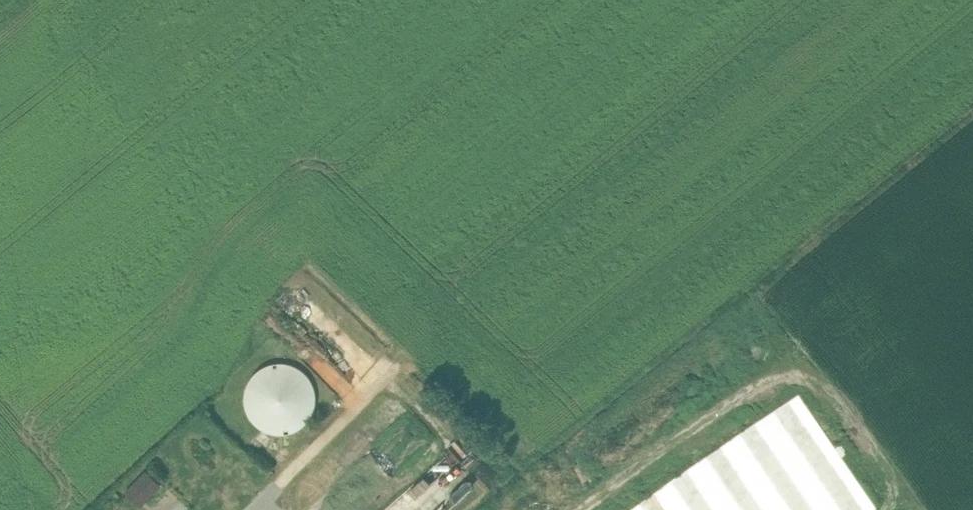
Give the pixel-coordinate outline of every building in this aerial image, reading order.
[(314,412),(315,409),(316,404),(316,394),(315,388),(313,382),(309,376),(306,372),(300,368),(294,365),(289,363),(284,363),(278,363),(273,363),(269,364),(262,367),(256,373),(251,379),(248,385),(246,390),(245,397),(246,406),(248,413),(252,419),(255,423),(260,427),(267,431),(272,433),(278,434),(284,434),(292,432),(298,429),(303,426),(310,419),(314,412)] [(631,509),(873,509),(796,397),(631,509)] [(146,468),(124,491),(140,507),(162,484),(146,468)]
